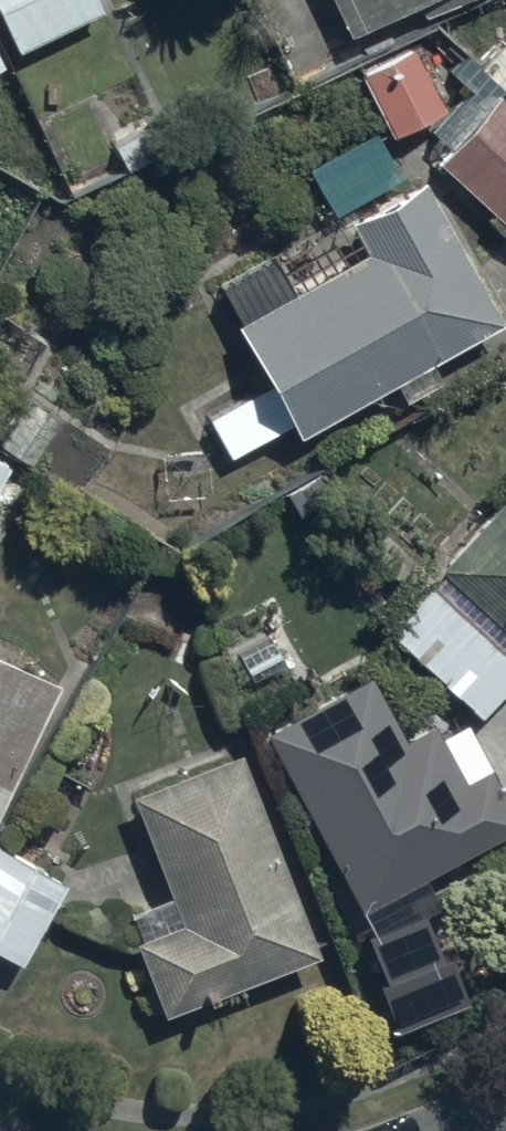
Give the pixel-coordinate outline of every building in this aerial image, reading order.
[(72,0),(0,0),(0,40),(1,43),(74,4),(72,0)] [(336,33),(402,0),(319,0),(336,33)] [(425,109),(398,50),(349,72),(377,131),(425,109)] [(365,122),(301,160),(328,206),(393,168),(365,122)] [(478,326),(401,187),(343,219),(362,252),(224,329),(257,388),(199,421),(215,450),(273,418),(282,434),(478,326)] [(434,559),(505,628),(505,483),(434,559)] [(500,665),(422,591),(385,630),(463,704),(500,665)] [(0,667),(0,763),(41,690),(0,667)] [(345,895),(485,821),(454,763),(440,770),(418,727),(383,745),(349,681),(257,730),(345,895)] [(294,941),(215,751),(119,791),(162,895),(116,914),(152,999),(294,941)] [(0,862),(0,957),(3,959),(44,886),(0,862)] [(413,902),(355,927),(376,976),(433,951),(413,902)]
